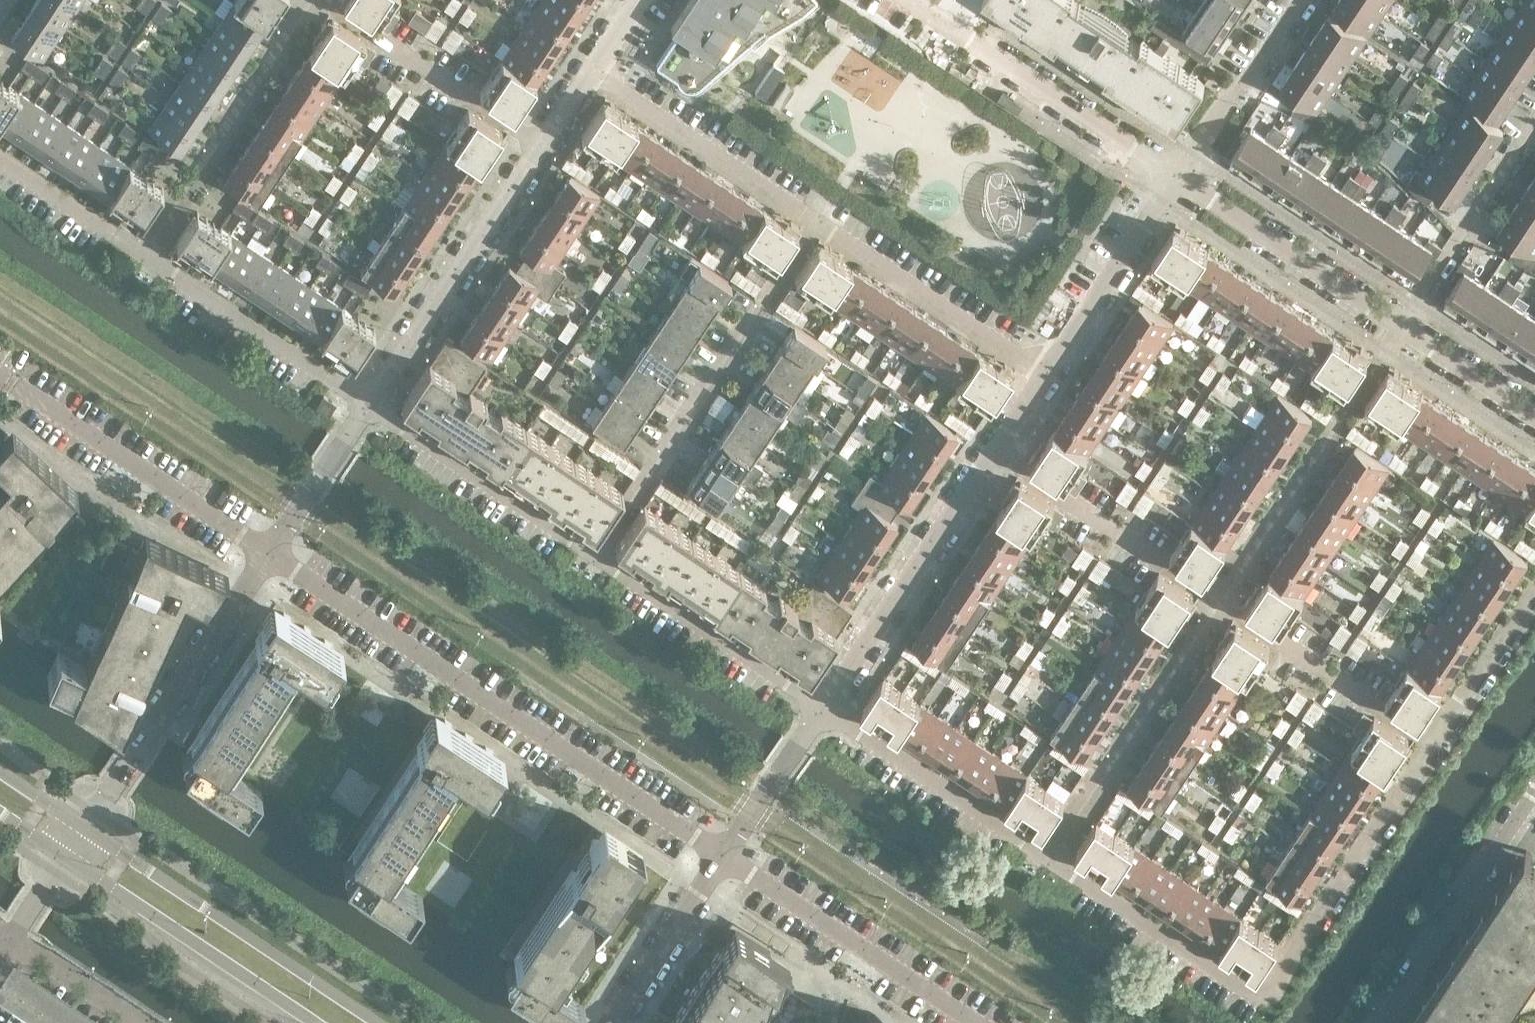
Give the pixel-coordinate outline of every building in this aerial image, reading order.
[(60,0),(36,0),(33,5),(65,26),(75,10),(60,0)] [(75,10),(82,0),(60,0),(75,10)] [(155,0),(139,0),(136,5),(147,12),(155,0)] [(234,1),(266,22),(281,0),(235,0),(234,1)] [(393,0),(344,0),(343,1),(377,24),(393,0)] [(552,0),(541,0),(533,11),(567,34),(578,18),(552,0)] [(586,0),(552,0),(578,18),(589,2),(586,0)] [(815,0),(689,0),(671,28),(677,32),(656,64),(676,77),(678,81),(679,81),(680,83),(683,85),(684,86),(686,87),(689,87),(692,87),(695,87),(699,85),(749,40),(753,44),(767,32),(802,11),(815,0)] [(1050,0),(991,0),(999,6),(1002,2),(1020,13),(1017,18),(1031,27),(1050,0)] [(1075,0),(1050,0),(1031,27),(1047,37),(1050,33),(1085,57),(1107,71),(1116,78),(1114,82),(1129,92),(1157,50),(1142,40),(1140,43),(1109,22),(1075,0)] [(1211,0),(1202,0),(1194,12),(1226,33),(1237,17),(1211,0)] [(1246,0),(1211,0),(1237,17),(1248,1),(1246,0)] [(1361,0),(1338,0),(1333,8),(1370,33),(1382,14),(1361,0)] [(1382,14),(1391,0),(1361,0),(1382,14)] [(1479,1),(1478,0),(1468,0),(1464,6),(1472,12),(1479,1)] [(1523,3),(1534,12),(1534,0),(1525,0),(1523,3)] [(162,23),(172,8),(161,1),(152,16),(162,23)] [(266,22),(234,1),(224,16),(256,38),(266,22)] [(452,13),(457,7),(448,1),(444,7),(452,13)] [(1523,3),(1511,22),(1534,38),(1534,12),(1523,3)] [(472,16),(476,10),(467,4),(463,11),(472,16)] [(65,26),(33,5),(22,21),(54,42),(65,26)] [(467,23),(472,16),(463,11),(459,17),(467,23)] [(567,34),(533,11),(523,27),(557,50),(567,34)] [(1442,28),(1449,17),(1441,11),(1434,22),(1442,28)] [(1226,33),(1194,12),(1183,28),(1215,50),(1226,33)] [(1366,38),(1330,13),(1317,32),(1354,56),(1366,38)] [(256,38),(224,16),(213,32),(245,54),(256,38)] [(446,23),(436,16),(432,21),(443,28),(446,23)] [(1158,30),(1164,21),(1157,16),(1151,25),(1158,30)] [(344,74),(366,41),(332,18),(310,52),(344,74)] [(1455,37),(1463,26),(1454,20),(1447,31),(1455,37)] [(54,42),(22,21),(11,38),(43,59),(54,42)] [(443,28),(432,21),(428,26),(439,34),(443,28)] [(1165,35),(1170,26),(1164,21),(1158,30),(1165,35)] [(1435,39),(1442,28),(1434,22),(1426,33),(1435,39)] [(1511,22),(1499,40),(1534,64),(1534,38),(1511,22)] [(439,34),(428,26),(425,32),(435,39),(439,34)] [(1171,39),(1177,30),(1170,26),(1165,35),(1171,39)] [(463,34),(452,27),(449,32),(459,39),(463,34)] [(557,50),(523,27),(512,43),(546,66),(557,50)] [(1178,44),(1184,35),(1177,30),(1171,39),(1178,44)] [(1448,48),(1455,37),(1447,31),(1440,42),(1448,48)] [(245,54),(213,32),(203,48),(235,70),(245,54)] [(459,39),(449,32),(445,38),(456,45),(459,39)] [(1354,56),(1317,32),(1305,50),(1342,74),(1354,56)] [(1185,49),(1191,40),(1184,35),(1178,44),(1185,49)] [(117,57),(126,43),(116,36),(106,50),(117,57)] [(456,45),(445,38),(441,43),(452,50),(456,45)] [(1192,53),(1198,44),(1191,40),(1185,49),(1192,53)] [(1422,57),(1430,46),(1422,40),(1414,52),(1422,57)] [(1499,40),(1487,58),(1523,82),(1534,64),(1499,40)] [(546,66),(512,43),(502,58),(536,81),(546,66)] [(1199,58),(1205,49),(1198,44),(1192,53),(1199,58)] [(132,68),(142,53),(131,46),(122,61),(132,68)] [(235,70),(203,48),(192,65),(224,86),(235,70)] [(1206,63),(1212,54),(1205,49),(1199,58),(1206,63)] [(1436,66),(1443,55),(1435,49),(1427,61),(1436,66)] [(1177,124),(1205,82),(1157,50),(1129,92),(1144,102),(1146,98),(1164,110),(1162,114),(1177,124)] [(1342,74),(1305,50),(1293,68),(1330,92),(1342,74)] [(344,74),(310,52),(300,67),(334,89),(344,74)] [(104,76),(113,62),(103,55),(93,69),(104,76)] [(30,73),(37,62),(28,56),(20,67),(30,73)] [(513,115),(536,81),(502,58),(479,92),(513,115)] [(1523,82),(1487,58),(1475,76),(1511,100),(1523,82)] [(42,81),(49,70),(37,62),(30,73),(42,81)] [(766,98),(784,70),(773,63),(755,91),(766,98)] [(120,87),(129,73),(118,65),(109,80),(120,87)] [(224,86),(192,65),(181,81),(213,102),(224,86)] [(334,89),(300,67),(289,82),(323,105),(334,89)] [(1330,92),(1293,68),(1281,87),(1298,98),(1317,111),(1321,105),(1330,92)] [(1402,88),(1409,77),(1401,72),(1393,83),(1402,88)] [(1511,100),(1475,76),(1462,94),(1499,119),(1511,100)] [(18,91),(0,79),(0,117),(18,91)] [(62,95),(69,84),(62,79),(55,90),(62,95)] [(213,102),(181,81),(170,97),(203,118),(213,102)] [(1415,97),(1422,86),(1414,81),(1407,92),(1415,97)] [(323,105),(289,82),(278,99),(312,121),(323,105)] [(402,89),(391,82),(388,87),(398,94),(402,89)] [(1394,99),(1402,88),(1393,83),(1386,94),(1394,99)] [(69,99),(76,89),(69,84),(62,95),(69,99)] [(398,94),(388,87),(384,92),(395,100),(398,94)] [(34,102),(18,91),(0,117),(0,125),(13,134),(34,102)] [(395,100),(384,92),(381,98),(391,105),(395,100)] [(1408,108),(1415,97),(1407,92),(1399,103),(1408,108)] [(419,100),(408,93),(404,98),(415,105),(419,100)] [(203,118),(170,97),(160,113),(192,134),(203,118)] [(415,105),(404,98),(401,104),(411,111),(415,105)] [(1317,111),(1298,98),(1292,113),(1317,124),(1327,109),(1321,105),(1317,111)] [(312,121),(278,99),(268,115),(302,137),(312,121)] [(95,116),(102,106),(94,101),(87,111),(95,116)] [(29,144),(50,112),(34,102),(13,134),(29,144)] [(615,158),(637,124),(604,102),(581,136),(615,158)] [(411,111),(401,104),(397,109),(408,116),(411,111)] [(1504,129),(1484,116),(1467,105),(1455,124),(1491,148),(1504,129)] [(102,121),(109,110),(102,106),(95,116),(102,121)] [(1378,124),(1385,113),(1377,107),(1369,119),(1378,124)] [(381,121),(385,114),(376,108),(372,115),(381,121)] [(480,165),(502,132),(468,109),(446,142),(480,165)] [(45,155),(67,123),(50,112),(29,144),(45,155)] [(192,134),(160,113),(149,129),(181,151),(192,134)] [(302,137),(268,115),(257,131),(291,153),(302,137)] [(377,127),(381,121),(372,115),(368,121),(377,127)] [(1391,133),(1399,122),(1390,116),(1383,127),(1391,133)] [(395,130),(400,124),(391,118),(387,125),(395,130)] [(126,137),(134,127),(125,121),(118,132),(126,137)] [(61,166),(83,134),(67,123),(45,155),(61,166)] [(1272,141),(1281,128),(1274,123),(1265,137),(1272,141)] [(630,168),(652,134),(637,124),(615,158),(630,168)] [(1491,148),(1455,124),(1443,141),(1479,166),(1491,148)] [(391,137),(395,130),(387,125),(383,131),(391,137)] [(133,141),(140,131),(134,127),(126,137),(133,141)] [(1272,141),(1265,137),(1251,127),(1231,158),(1251,172),(1272,141)] [(1279,145),(1287,132),(1281,128),(1272,141),(1279,145)] [(291,153),(257,131),(246,147),(280,170),(291,153)] [(77,177),(99,145),(83,134),(61,166),(77,177)] [(143,148),(150,137),(145,134),(138,145),(143,148)] [(646,179),(669,145),(652,134),(630,168),(646,179)] [(152,154),(159,144),(150,137),(143,148),(152,154)] [(360,153),(364,146),(355,140),(351,147),(360,153)] [(1292,154),(1279,145),(1272,141),(1251,172),(1271,185),(1292,154)] [(1479,166),(1443,141),(1431,160),(1467,184),(1479,166)] [(480,165),(446,142),(436,157),(470,180),(480,165)] [(93,187),(115,155),(99,145),(77,177),(93,187)] [(662,189),(684,155),(669,145),(646,179),(662,189)] [(280,170),(246,147),(235,163),(269,186),(280,170)] [(355,159),(360,153),(351,147),(347,153),(355,159)] [(374,162),(379,156),(370,150),(366,157),(374,162)] [(1312,168),(1321,154),(1314,150),(1305,163),(1312,168)] [(1312,168),(1305,163),(1292,154),(1271,185),(1291,198),(1312,168)] [(1318,172),(1327,159),(1321,154),(1312,168),(1318,172)] [(109,198),(131,166),(115,155),(93,187),(109,198)] [(678,200),(701,166),(684,155),(662,189),(678,200)] [(568,169),(574,160),(567,156),(562,165),(568,169)] [(370,169),(374,162),(366,157),(361,163),(370,169)] [(470,180),(436,157),(425,173),(459,196),(470,180)] [(574,173),(580,165),(574,160),(568,169),(574,173)] [(1431,160),(1422,172),(1418,178),(1438,191),(1455,203),(1467,184),(1431,160)] [(269,186),(235,163),(224,180),(258,203),(269,186)] [(581,177),(587,169),(580,165),(574,173),(581,177)] [(135,230),(163,188),(131,166),(109,198),(125,208),(118,218),(135,230)] [(694,211),(716,177),(701,166),(678,200),(694,211)] [(1332,181),(1318,172),(1312,168),(1291,198),(1312,212),(1332,181)] [(1438,191),(1418,178),(1422,172),(1417,168),(1407,183),(1427,203),(1438,191)] [(587,182),(593,173),(587,169),(581,177),(587,182)] [(338,185),(342,178),(334,173),(329,179),(338,185)] [(459,196),(425,173),(415,189),(449,212),(459,196)] [(600,196),(569,175),(556,194),(588,215),(600,196)] [(710,222),(733,188),(716,177),(694,211),(710,222)] [(1352,194),(1361,181),(1354,177),(1345,190),(1352,194)] [(1534,177),(1523,195),(1534,203),(1534,177)] [(334,191),(338,185),(329,179),(325,186),(334,191)] [(1352,194),(1345,190),(1332,181),(1312,212),(1332,225),(1352,194)] [(1359,199),(1368,186),(1361,181),(1352,194),(1359,199)] [(353,195),(357,188),(348,182),(344,189),(353,195)] [(610,197),(616,189),(610,184),(604,193),(610,197)] [(726,232),(749,198),(733,188),(710,222),(726,232)] [(348,201),(353,195),(344,189),(340,195),(348,201)] [(449,212),(415,189),(404,205),(438,228),(449,212)] [(617,202),(623,193),(616,189),(610,197),(617,202)] [(588,215),(556,194),(544,212),(576,233),(588,215)] [(1372,208),(1359,199),(1352,194),(1332,225),(1352,238),(1372,208)] [(1523,195),(1511,213),(1534,229),(1534,203),(1523,195)] [(247,217),(254,207),(240,197),(232,208),(247,217)] [(1102,212),(1110,200),(1105,197),(1097,208),(1102,212)] [(741,242),(764,208),(749,198),(726,232),(741,242)] [(1392,221),(1401,208),(1394,203),(1385,217),(1392,221)] [(316,217),(321,211),(312,205),(308,211),(316,217)] [(438,228),(404,205),(393,222),(427,244),(438,228)] [(642,218),(648,210),(642,205),(636,214),(642,218)] [(775,265),(797,231),(764,208),(741,242),(775,265)] [(1392,221),(1385,217),(1372,208),(1352,238),(1372,252),(1392,221)] [(1399,225),(1408,212),(1401,208),(1392,221),(1399,225)] [(209,264),(230,232),(197,210),(169,252),(187,264),(193,254),(209,264)] [(258,225),(265,214),(258,210),(251,220),(258,225)] [(649,223),(655,214),(648,210),(642,218),(649,223)] [(312,224),(316,217),(308,211),(304,218),(312,224)] [(576,233),(544,212),(532,230),(563,251),(576,233)] [(1511,213),(1498,232),(1516,243),(1534,256),(1534,229),(1511,213)] [(265,230),(272,219),(265,214),(258,225),(265,230)] [(331,227),(335,220),(327,215),(323,221),(331,227)] [(1082,236),(1091,223),(1080,216),(1071,228),(1082,236)] [(327,233),(331,227),(323,221),(318,228),(327,233)] [(1412,234),(1399,225),(1392,221),(1372,252),(1392,265),(1412,234)] [(427,244),(393,222),(382,238),(416,260),(427,244)] [(675,240),(680,231),(674,227),(668,236),(675,240)] [(1186,285),(1208,251),(1175,228),(1174,229),(1152,262),(1186,285)] [(555,264),(563,251),(532,230),(520,249),(531,256),(525,264),(557,285),(566,271),(555,264)] [(290,246),(297,236),(290,231),(283,241),(290,246)] [(681,244),(687,236),(680,231),(675,240),(681,244)] [(225,275),(246,243),(230,232),(209,264),(225,275)] [(631,244),(635,237),(626,232),(622,238),(631,244)] [(297,251),(304,240),(297,236),(290,246),(297,251)] [(416,260),(382,238),(372,254),(406,276),(416,260)] [(626,250),(631,244),(622,238),(618,245),(626,250)] [(1443,247),(1429,238),(1425,243),(1423,246),(1431,251),(1437,255),(1443,247)] [(647,251),(651,245),(642,239),(638,245),(647,251)] [(241,285),(262,254),(246,243),(225,275),(241,285)] [(1516,243),(1509,257),(1534,269),(1534,268),(1534,256),(1516,243)] [(812,289),(834,255),(817,244),(795,278),(812,289)] [(642,258),(647,251),(638,245),(634,252),(642,258)] [(707,261),(713,253),(706,248),(700,257),(707,261)] [(1201,295),(1224,261),(1208,251),(1186,285),(1201,295)] [(322,267),(329,257),(322,252),(315,263),(322,267)] [(713,266),(719,257),(713,253),(707,261),(713,266)] [(257,296),(278,264),(262,254),(241,285),(257,296)] [(406,276),(372,254),(360,271),(394,293),(406,276)] [(829,301),(851,267),(834,255),(812,289),(829,301)] [(329,272),(336,262),(329,257),(322,267),(329,272)] [(1476,269),(1463,260),(1457,268),(1463,272),(1470,277),(1472,274),(1476,269)] [(1217,306),(1240,272),(1224,261),(1201,295),(1217,306)] [(731,283),(699,262),(688,279),(720,300),(731,283)] [(273,307),(294,275),(278,264),(257,296),(273,307)] [(557,285),(525,264),(520,272),(509,265),(497,284),(528,304),(536,292),(547,299),(557,285)] [(607,280),(611,273),(603,267),(598,274),(607,280)] [(844,311),(866,277),(851,267),(829,301),(844,311)] [(736,281),(742,272),(736,268),(730,277),(736,281)] [(371,285),(349,270),(342,281),(364,295),(371,285)] [(625,283),(630,277),(621,271),(617,277),(625,283)] [(743,285),(749,277),(742,272),(736,281),(743,285)] [(1233,316),(1256,282),(1240,272),(1217,306),(1233,316)] [(1465,314),(1486,283),(1472,274),(1470,277),(1463,272),(1444,300),(1465,314)] [(600,290),(607,280),(598,274),(591,285),(600,290)] [(289,317),(310,285),(294,275),(273,307),(289,317)] [(621,290),(625,283),(617,277),(612,284),(621,290)] [(749,289),(755,281),(749,277),(743,285),(749,289)] [(860,321),(882,287),(866,277),(844,311),(860,321)] [(720,300),(688,279),(677,295),(709,316),(720,300)] [(1505,297),(1514,283),(1508,279),(1499,292),(1505,297)] [(756,294),(761,285),(755,281),(749,289),(756,294)] [(1249,327),(1272,293),(1256,282),(1233,316),(1249,327)] [(1139,296),(1145,287),(1139,283),(1133,291),(1139,296)] [(1505,297),(1499,292),(1486,283),(1465,314),(1485,327),(1505,297)] [(1512,301),(1521,288),(1514,283),(1505,297),(1512,301)] [(528,304),(497,284),(484,302),(516,323),(528,304)] [(305,328),(326,296),(310,285),(289,317),(305,328)] [(876,332),(898,298),(882,287),(860,321),(876,332)] [(1146,300),(1151,291),(1145,287),(1139,296),(1146,300)] [(1152,304),(1158,295),(1151,291),(1146,300),(1152,304)] [(1265,338),(1288,304),(1272,293),(1249,327),(1265,338)] [(709,316),(677,295),(667,311),(699,332),(709,316)] [(1159,308),(1164,300),(1158,295),(1152,304),(1159,308)] [(321,339),(342,307),(326,296),(305,328),(321,339)] [(1525,310),(1512,301),(1505,297),(1485,327),(1505,341),(1525,310)] [(782,311),(788,302),(781,298),(775,307),(782,311)] [(892,343),(914,309),(898,298),(876,332),(892,343)] [(516,323),(484,302),(473,320),(504,341),(516,323)] [(788,315),(794,307),(788,302),(782,311),(788,315)] [(1174,325),(1140,302),(1129,319),(1163,341),(1174,325)] [(604,315),(608,309),(600,303),(595,310),(604,315)] [(1281,348),(1304,314),(1288,304),(1265,338),(1281,348)] [(342,307),(321,339),(336,349),(330,359),(337,364),(347,371),(375,329),(352,313),(342,307)] [(795,320),(800,311),(794,307),(788,315),(795,320)] [(908,354),(931,320),(914,309),(892,343),(908,354)] [(600,322),(604,315),(595,310),(591,316),(600,322)] [(1525,310),(1505,341),(1525,354),(1534,339),(1534,316),(1525,310)] [(699,332),(667,311),(656,327),(688,348),(699,332)] [(801,324),(807,315),(800,311),(795,320),(801,324)] [(1182,324),(1187,315),(1181,311),(1175,319),(1182,324)] [(1297,359),(1320,325),(1304,314),(1281,348),(1297,359)] [(1188,328),(1194,319),(1187,315),(1182,324),(1188,328)] [(571,333),(578,323),(569,317),(563,327),(571,333)] [(1163,341),(1129,319),(1118,335),(1152,357),(1163,341)] [(504,341),(473,320),(460,339),(491,359),(504,341)] [(924,364),(947,330),(931,320),(908,354),(924,364)] [(826,347),(794,325),(783,342),(815,363),(826,347)] [(1312,369),(1335,335),(1320,325),(1297,359),(1312,369)] [(824,339),(830,331),(823,326),(818,335),(824,339)] [(567,340),(571,333),(563,327),(558,334),(567,340)] [(688,348),(656,327),(645,343),(677,364),(688,348)] [(940,375),(963,341),(947,330),(924,364),(940,375)] [(831,344),(836,335),(830,331),(824,339),(831,344)] [(1214,345),(1219,336),(1213,332),(1207,341),(1214,345)] [(583,347),(587,341),(578,335),(574,342),(583,347)] [(1152,357),(1118,335),(1108,351),(1142,373),(1152,357)] [(1346,392),(1368,358),(1369,358),(1335,335),(1312,369),(1346,392)] [(1220,349),(1226,341),(1219,336),(1214,345),(1220,349)] [(526,428),(470,390),(487,365),(446,338),(401,405),(498,470),(526,428)] [(1525,354),(1534,360),(1534,339),(1525,354)] [(955,385),(978,351),(963,341),(940,375),(955,385)] [(578,354),(583,347),(574,342),(570,348),(578,354)] [(815,363),(783,342),(773,358),(805,379),(815,363)] [(677,364),(645,343),(635,359),(667,380),(677,364)] [(856,361),(862,352),(855,348),(850,356),(856,361)] [(989,407),(1011,374),(1011,373),(978,351),(955,385),(989,407)] [(1142,373),(1108,351),(1097,367),(1131,390),(1142,373)] [(863,365),(868,356),(862,352),(856,361),(863,365)] [(1246,367),(1252,358),(1245,354),(1239,362),(1246,367)] [(547,370),(551,363),(543,357),(538,364),(547,370)] [(805,379),(773,358),(762,374),(794,395),(805,379)] [(1252,371),(1258,362),(1252,358),(1246,367),(1252,371)] [(667,380),(635,359),(624,375),(656,396),(667,380)] [(1213,375),(1217,368),(1208,362),(1204,369),(1213,375)] [(543,376),(547,370),(538,364),(534,370),(543,376)] [(561,379),(566,373),(557,367),(553,374),(561,379)] [(1131,390),(1097,367),(1086,383),(1120,406),(1131,390)] [(889,382),(894,374),(888,369),(882,378),(889,382)] [(1208,381),(1213,375),(1204,369),(1200,375),(1208,381)] [(1400,427),(1422,393),(1389,371),(1366,405),(1400,427)] [(1227,384),(1232,378),(1223,372),(1219,379),(1227,384)] [(557,386),(561,379),(553,374),(548,380),(557,386)] [(794,395),(762,374),(751,390),(783,411),(794,395)] [(895,387),(901,378),(894,374),(889,382),(895,387)] [(656,396),(624,375),(613,391),(645,412),(656,396)] [(1278,388),(1284,379),(1277,375),(1271,384),(1278,388)] [(1223,391),(1227,384),(1219,379),(1214,385),(1223,391)] [(1284,392),(1290,384),(1284,379),(1278,388),(1284,392)] [(1120,406),(1086,383),(1075,399),(1109,422),(1120,406)] [(865,397),(869,390),(861,384),(856,391),(865,397)] [(783,411),(751,390),(740,406),(772,427),(783,411)] [(921,404),(926,395),(920,390),(914,399),(921,404)] [(645,412),(613,391),(603,407),(635,428),(645,412)] [(861,403),(865,397),(856,391),(852,397),(861,403)] [(1415,437),(1437,403),(1422,393),(1400,427),(1415,437)] [(329,413),(336,402),(324,394),(316,405),(329,413)] [(1191,407),(1196,400),(1187,394),(1183,401),(1191,407)] [(1312,417),(1278,394),(1267,411),(1301,434),(1312,417)] [(927,408),(933,399),(926,395),(921,404),(927,408)] [(1308,408),(1313,399),(1307,395),(1301,403),(1308,408)] [(878,409),(883,402),(874,396),(870,403),(878,409)] [(1109,422),(1075,399),(1065,415),(1099,438),(1109,422)] [(1314,412),(1320,403),(1313,399),(1308,408),(1314,412)] [(1187,413),(1191,407),(1183,401),(1179,407),(1187,413)] [(543,415),(549,406),(543,403),(537,411),(543,415)] [(874,415),(878,409),(870,403),(865,409),(874,415)] [(1320,416),(1326,407),(1320,403),(1314,412),(1320,416)] [(1431,448),(1453,414),(1437,403),(1415,437),(1431,448)] [(1206,416),(1210,410),(1202,404),(1197,411),(1206,416)] [(549,419),(554,410),(549,406),(543,415),(549,419)] [(772,427),(740,406),(730,422),(762,444),(772,427)] [(635,428),(603,407),(592,424),(623,445),(635,428)] [(1327,420),(1332,412),(1326,407),(1320,416),(1327,420)] [(554,423),(560,414),(554,410),(549,419),(554,423)] [(950,423),(956,414),(950,410),(944,419),(950,423)] [(1202,423),(1206,416),(1197,411),(1193,417),(1202,423)] [(1301,434),(1267,411),(1256,427),(1290,450),(1301,434)] [(957,433),(926,413),(913,432),(944,452),(957,433)] [(560,427),(566,418),(560,414),(554,423),(560,427)] [(956,427),(962,419),(956,414),(950,423),(956,427)] [(1447,459),(1469,425),(1453,414),(1431,448),(1447,459)] [(1099,438),(1065,415),(1055,430),(1089,453),(1099,438)] [(844,429),(848,422),(839,416),(835,423),(844,429)] [(566,430),(571,422),(566,418),(560,427),(566,430)] [(963,432),(969,423),(962,419),(956,427),(963,432)] [(571,434),(577,425),(571,422),(566,430),(571,434)] [(762,444),(730,422),(719,438),(751,460),(762,444)] [(839,435),(844,429),(835,423),(831,429),(839,435)] [(969,436),(975,427),(969,423),(963,432),(969,436)] [(577,438),(583,429),(577,425),(571,434),(577,438)] [(1353,438),(1359,429),(1353,425),(1347,434),(1353,438)] [(1463,469),(1485,435),(1469,425),(1447,459),(1463,469)] [(45,522),(78,488),(12,427),(0,441),(0,464),(10,473),(0,483),(0,571),(45,522)] [(1170,439),(1174,432),(1166,427),(1161,433),(1170,439)] [(1290,450),(1256,427),(1246,443),(1280,466),(1290,450)] [(547,502),(575,460),(526,428),(498,470),(547,502)] [(583,442),(589,433),(583,429),(577,438),(583,442)] [(1360,442),(1365,434),(1359,429),(1353,438),(1360,442)] [(1066,486),(1089,453),(1055,430),(1032,464),(1066,486)] [(855,444),(859,438),(850,432),(846,439),(855,444)] [(944,452),(913,432),(901,450),(932,470),(944,452)] [(1166,445),(1170,439),(1161,433),(1157,440),(1166,445)] [(1366,447),(1372,438),(1365,434),(1360,442),(1366,447)] [(1479,480),(1502,446),(1485,435),(1463,469),(1479,480)] [(1185,449),(1189,442),(1180,436),(1176,443),(1185,449)] [(594,449),(600,441),(594,437),(588,445),(594,449)] [(751,460),(719,438),(708,454),(740,476),(751,460)] [(1372,451),(1378,442),(1372,438),(1366,447),(1372,451)] [(847,455),(855,444),(846,439),(839,449),(847,455)] [(600,453),(606,444),(600,441),(594,449),(600,453)] [(1180,455),(1185,449),(1176,443),(1172,449),(1180,455)] [(1280,466),(1246,443),(1235,459),(1269,482),(1280,466)] [(606,457),(611,448),(606,444),(600,453),(606,457)] [(1390,468),(1356,446),(1344,462),(1379,485),(1390,468)] [(1495,491),(1517,457),(1502,446),(1479,480),(1495,491)] [(611,461),(617,452),(611,448),(606,457),(611,461)] [(822,461),(827,454),(818,448),(814,455),(822,461)] [(932,470),(901,450),(889,468),(920,488),(932,470)] [(617,464),(623,456),(617,452),(611,461),(617,464)] [(1395,466),(1401,457),(1395,453),(1389,462),(1395,466)] [(740,476),(708,454),(698,470),(730,492),(740,476)] [(818,467),(822,461),(814,455),(809,461),(818,467)] [(623,468),(628,460),(623,456),(617,464),(623,468)] [(1402,470),(1408,462),(1401,457),(1395,466),(1402,470)] [(1511,501),(1533,467),(1517,457),(1495,491),(1511,501)] [(1149,471),(1153,464),(1144,459),(1140,465),(1149,471)] [(1269,482),(1235,459),(1224,475),(1258,498),(1269,482)] [(595,534),(623,492),(575,460),(547,502),(595,534)] [(628,472),(634,463),(628,460),(623,468),(628,472)] [(1379,485),(1344,462),(1334,478),(1368,501),(1379,485)] [(634,476),(640,467),(634,463),(628,472),(634,476)] [(1144,477),(1149,471),(1140,465),(1136,472),(1144,477)] [(1534,498),(1534,468),(1533,467),(1511,501),(1526,511),(1534,498)] [(920,488),(889,468),(880,481),(869,473),(860,487),(891,508),(897,500),(908,507),(920,488)] [(1163,481),(1168,474),(1159,468),(1155,475),(1163,481)] [(730,492),(698,470),(687,487),(719,508),(730,492)] [(1427,487),(1433,479),(1427,474),(1421,483),(1427,487)] [(1159,487),(1163,481),(1155,475),(1150,481),(1159,487)] [(1258,498),(1224,475),(1214,491),(1248,514),(1258,498)] [(1368,501),(1334,478),(1323,494),(1357,517),(1368,501)] [(1434,492),(1440,483),(1433,479),(1427,487),(1434,492)] [(660,493),(665,484),(660,480),(654,489),(660,493)] [(1138,487),(1127,480),(1124,485),(1134,492),(1138,487)] [(801,493),(805,486),(797,481),(792,487),(801,493)] [(1033,537),(1055,503),(1021,481),(999,514),(1033,537)] [(819,498),(826,488),(817,482),(810,493),(819,498)] [(665,497),(671,488),(665,484),(660,493),(665,497)] [(1134,492),(1124,485),(1120,491),(1131,498),(1134,492)] [(797,499),(801,493),(792,487),(788,494),(797,499)] [(886,516),(891,508),(860,487),(851,501),(862,508),(853,521),(884,542),(897,523),(886,516)] [(671,501),(677,492),(671,488),(665,497),(671,501)] [(1131,498),(1120,491),(1116,496),(1127,503),(1131,498)] [(1155,498),(1144,491),(1140,496),(1151,504),(1155,498)] [(1248,514),(1214,491),(1203,507),(1237,530),(1248,514)] [(677,504),(683,496),(677,492),(671,501),(677,504)] [(814,505),(819,498),(810,493),(806,499),(814,505)] [(1357,517),(1323,494),(1312,510),(1346,533),(1357,517)] [(683,508),(688,500),(683,496),(677,504),(683,508)] [(1151,504),(1140,496),(1137,502),(1148,509),(1151,504)] [(1460,509),(1465,500),(1459,496),(1453,505),(1460,509)] [(1526,511),(1534,517),(1534,498),(1526,511)] [(688,512),(694,503),(688,500),(683,508),(688,512)] [(1466,513),(1472,505),(1465,500),(1460,509),(1466,513)] [(1148,509),(1137,502),(1133,507),(1144,514),(1148,509)] [(694,516),(700,507),(694,503),(688,512),(694,516)] [(664,580),(692,538),(643,505),(615,547),(664,580)] [(1427,517),(1431,511),(1422,505),(1418,511),(1427,517)] [(700,520),(705,511),(700,507),(694,516),(700,520)] [(1237,530),(1203,507),(1193,522),(1227,545),(1237,530)] [(65,541),(82,523),(83,523),(85,520),(73,509),(54,530),(65,541)] [(1346,533),(1312,510),(1301,527),(1336,549),(1346,533)] [(1422,524),(1427,517),(1418,511),(1414,518),(1422,524)] [(780,525),(784,518),(775,513),(771,519),(780,525)] [(1033,537),(999,514),(989,529),(1023,552),(1033,537)] [(711,527),(717,519),(711,515),(705,523),(711,527)] [(1441,527),(1446,520),(1437,515),(1433,521),(1441,527)] [(1492,530),(1497,522),(1491,517),(1485,526),(1492,530)] [(717,531),(723,522),(717,519),(711,527),(717,531)] [(775,531),(780,525),(771,519),(767,525),(775,531)] [(884,542),(853,521),(841,539),(872,560),(884,542)] [(1437,533),(1441,527),(1433,521),(1428,528),(1437,533)] [(723,535),(728,526),(723,522),(717,531),(723,535)] [(795,534),(799,528),(790,522),(786,529),(795,534)] [(1205,579),(1226,546),(1227,545),(1193,522),(1170,556),(1205,579)] [(1498,535),(1504,526),(1497,522),(1492,530),(1498,535)] [(728,539),(734,530),(728,526),(723,535),(728,539)] [(1336,549),(1301,527),(1291,543),(1325,565),(1336,549)] [(1410,543),(1416,533),(1407,527),(1401,537),(1410,543)] [(790,541),(795,534),(786,529),(782,535),(790,541)] [(1023,552),(989,529),(978,545),(1012,568),(1023,552)] [(734,542),(740,534),(734,530),(728,539),(734,542)] [(130,711),(186,590),(208,600),(228,570),(145,532),(138,549),(132,547),(125,562),(131,564),(90,654),(86,664),(59,652),(59,654),(48,678),(74,690),(72,694),(122,728),(123,727),(130,711)] [(740,546),(745,538),(740,534),(734,542),(740,546)] [(1405,549),(1410,543),(1401,537),(1397,543),(1405,549)] [(1528,560),(1494,537),(1483,554),(1517,577),(1528,560)] [(1521,550),(1527,541),(1521,537),(1515,546),(1521,550)] [(115,571),(127,545),(112,538),(111,541),(111,542),(101,564),(115,571)] [(712,612),(740,570),(692,538),(664,580),(712,612)] [(745,550),(751,541),(745,538),(740,546),(745,550)] [(872,560),(841,539),(829,557),(860,578),(872,560)] [(751,554),(757,545),(751,541),(745,550),(751,554)] [(1528,554),(1533,546),(1527,541),(1521,550),(1528,554)] [(1325,565),(1291,543),(1280,559),(1314,581),(1325,565)] [(1401,556),(1405,549),(1397,543),(1392,550),(1401,556)] [(1012,568),(978,545),(967,561),(1001,584),(1012,568)] [(1094,553),(1084,545),(1080,551),(1090,558),(1094,553)] [(1420,559),(1424,552),(1416,547),(1411,553),(1420,559)] [(1090,558),(1080,551),(1076,557),(1087,564),(1090,558)] [(1416,565),(1420,559),(1411,553),(1407,560),(1416,565)] [(1517,577),(1483,554),(1472,570),(1506,593),(1517,577)] [(860,578),(829,557),(817,576),(848,597),(860,578)] [(1087,564),(1076,557),(1073,562),(1083,569),(1087,564)] [(1111,564),(1100,557),(1097,562),(1107,569),(1111,564)] [(1314,581),(1280,559),(1270,574),(1304,596),(1314,581)] [(1001,584),(967,561),(957,577),(991,600),(1001,584)] [(1107,569),(1097,562),(1093,568),(1104,575),(1107,569)] [(1104,575),(1093,568),(1089,573),(1100,580),(1104,575)] [(1384,581),(1388,575),(1379,569),(1375,576),(1384,581)] [(809,677),(854,610),(813,582),(796,607),(740,570),(712,612),(809,677)] [(1506,593),(1472,570),(1461,586),(1495,609),(1506,593)] [(1073,585),(1077,578),(1068,573),(1064,579),(1073,585)] [(1171,629),(1193,595),(1159,573),(1137,606),(1171,629)] [(1282,630),(1304,596),(1270,574),(1248,607),(1282,630)] [(1379,588),(1384,581),(1375,576),(1371,582),(1379,588)] [(991,600),(957,577),(946,594),(980,616),(991,600)] [(1068,591),(1073,585),(1064,579),(1060,586),(1068,591)] [(1399,591),(1403,585),(1394,579),(1390,585),(1399,591)] [(1087,595),(1092,588),(1083,583),(1079,589),(1087,595)] [(1394,598),(1399,591),(1390,585),(1385,592),(1394,598)] [(1495,609),(1461,586),(1450,602),(1484,625),(1495,609)] [(1083,601),(1087,595),(1079,589),(1075,596),(1083,601)] [(980,616),(946,594),(935,610),(969,632),(980,616)] [(1362,613),(1367,607),(1358,601),(1354,608),(1362,613)] [(232,766),(297,668),(291,664),(293,662),(292,662),(295,658),(324,677),(343,648),(274,602),(255,631),(261,635),(204,720),(196,732),(211,742),(206,749),(201,745),(196,753),(184,770),(196,778),(195,779),(220,796),(221,795),(247,812),(262,790),(234,771),(222,764),(223,762),(225,764),(226,762),(232,766)] [(1484,625),(1450,602),(1440,619),(1474,641),(1484,625)] [(1051,617),(1056,610),(1047,605),(1043,611),(1051,617)] [(1171,629),(1137,606),(1127,621),(1161,644),(1171,629)] [(1358,620),(1362,613),(1354,608),(1349,614),(1358,620)] [(969,632),(935,610),(924,626),(959,648),(969,632)] [(1047,623),(1051,617),(1043,611),(1038,618),(1047,623)] [(1377,623),(1382,617),(1373,611),(1368,617),(1377,623)] [(1066,627),(1071,620),(1062,615),(1058,621),(1066,627)] [(1373,630),(1377,623),(1368,617),(1364,624),(1373,630)] [(1474,641),(1440,619),(1429,635),(1463,657),(1474,641)] [(1062,633),(1066,627),(1058,621),(1053,628),(1062,633)] [(1161,644),(1127,621),(1116,637),(1150,660),(1161,644)] [(1352,629),(1341,622),(1337,628),(1348,635),(1352,629)] [(1248,680),(1271,647),(1237,624),(1214,658),(1248,680)] [(959,648),(924,626),(913,642),(947,665),(959,648)] [(1348,635),(1337,628),(1334,633),(1344,640),(1348,635)] [(1344,640),(1334,633),(1330,639),(1341,646),(1344,640)] [(1368,640),(1358,633),(1354,639),(1365,646),(1368,640)] [(1463,657),(1429,635),(1418,651),(1452,673),(1463,657)] [(1030,649),(1034,643),(1025,637),(1021,644),(1030,649)] [(1150,660),(1116,637),(1106,653),(1140,676),(1150,660)] [(1365,646),(1354,639),(1351,644),(1361,651),(1365,646)] [(911,656),(915,649),(907,644),(902,650),(911,656)] [(1025,656),(1030,649),(1021,644),(1017,650),(1025,656)] [(1361,651),(1351,644),(1347,650),(1357,657),(1361,651)] [(1045,659),(1049,653),(1040,647),(1036,653),(1045,659)] [(919,662),(924,655),(915,649),(911,656),(919,662)] [(1452,673),(1418,651),(1408,665),(1442,688),(1452,673)] [(1040,666),(1045,659),(1036,653),(1032,660),(1040,666)] [(1140,676),(1106,653),(1095,669),(1129,692),(1140,676)] [(928,667),(932,661),(924,655),(919,662),(928,667)] [(1248,680),(1214,658),(1204,673),(1238,695),(1248,680)] [(936,673),(940,666),(932,661),(928,667),(936,673)] [(1420,722),(1441,690),(1442,688),(1408,665),(1386,699),(1419,722),(1420,722)] [(1008,681),(1013,675),(1004,669),(1000,676),(1008,681)] [(1129,692),(1095,669),(1084,685),(1118,708),(1129,692)] [(1238,695),(1204,673),(1194,689),(1228,711),(1238,695)] [(957,687),(961,680),(953,675),(949,681),(957,687)] [(1004,688),(1008,681),(1000,676),(996,682),(1004,688)] [(901,734),(921,703),(884,678),(863,709),(901,734)] [(1023,691),(1028,685),(1019,679),(1015,685),(1023,691)] [(966,692),(970,686),(961,680),(957,687),(966,692)] [(1019,698),(1023,691),(1015,685),(1010,692),(1019,698)] [(1118,708),(1084,685),(1073,702),(1107,724),(1118,708)] [(1308,695),(1297,688),(1294,694),(1304,701),(1308,695)] [(1228,711),(1194,689),(1183,705),(1217,727),(1228,711)] [(1304,701),(1294,694),(1290,699),(1301,706),(1304,701)] [(993,711),(998,704),(989,699),(985,705),(993,711)] [(1301,706),(1290,699),(1286,704),(1297,712),(1301,706)] [(1325,706),(1314,699),(1310,705),(1321,712),(1325,706)] [(1107,724),(1073,702),(1063,718),(1097,740),(1107,724)] [(918,746),(938,715),(921,703),(901,734),(918,746)] [(1002,717),(1006,710),(998,704),(993,711),(1002,717)] [(1217,727),(1183,705),(1172,721),(1206,743),(1217,727)] [(1321,712),(1310,705),(1307,710),(1317,717),(1321,712)] [(393,873),(458,775),(453,771),(454,769),(453,769),(456,765),(485,784),(504,755),(435,709),(420,732),(416,738),(422,742),(358,839),(372,849),(368,856),(362,853),(360,856),(357,860),(345,877),(357,885),(356,887),(381,903),(382,902),(408,919),(423,897),(420,896),(395,879),(383,871),(384,869),(386,871),(387,870),(393,873)] [(1317,717),(1307,710),(1303,715),(1314,722),(1317,717)] [(936,758),(957,727),(938,715),(918,746),(936,758)] [(1286,728),(1291,721),(1282,715),(1278,722),(1286,728)] [(1386,772),(1409,739),(1375,716),(1352,750),(1386,772)] [(1097,740),(1063,718),(1052,734),(1086,757),(1097,740)] [(1206,743),(1172,721),(1161,737),(1195,760),(1206,743)] [(1282,734),(1286,728),(1278,722),(1274,728),(1282,734)] [(1029,735),(1034,728),(1025,723),(1021,729),(1029,735)] [(1301,737),(1306,730),(1297,725),(1292,731),(1301,737)] [(954,770),(975,739),(957,727),(936,758),(954,770)] [(1038,741),(1042,734),(1034,728),(1029,735),(1038,741)] [(1297,744),(1301,737),(1292,731),(1288,738),(1297,744)] [(1195,760),(1161,737),(1151,753),(1185,776),(1195,760)] [(972,782),(993,751),(975,739),(954,770),(972,782)] [(1059,755),(1063,748),(1055,742),(1051,749),(1059,755)] [(1265,760),(1269,753),(1261,747),(1256,754),(1265,760)] [(1067,760),(1072,754),(1063,748),(1059,755),(1067,760)] [(1386,772),(1352,750),(1342,765),(1376,787),(1386,772)] [(990,794),(1011,763),(993,751),(972,782),(990,794)] [(1185,776),(1151,753),(1140,769),(1174,792),(1185,776)] [(1076,766),(1080,759),(1072,754),(1067,760),(1076,766)] [(1261,766),(1265,760),(1256,754),(1252,760),(1261,766)] [(1280,769),(1284,763),(1276,757),(1271,763),(1280,769)] [(1084,772),(1089,765),(1080,759),(1076,766),(1084,772)] [(1007,805),(1028,774),(1011,763),(990,794),(1007,805)] [(1276,776),(1280,769),(1271,763),(1267,770),(1276,776)] [(1376,787),(1342,765),(1332,781),(1366,803),(1376,787)] [(1174,792),(1140,769),(1129,786),(1163,808),(1174,792)] [(1045,830),(1065,799),(1028,774),(1007,805),(1045,830)] [(1055,778),(1051,786),(1068,795),(1072,786),(1055,778)] [(1244,792),(1248,785),(1239,780),(1235,786),(1244,792)] [(1366,803),(1332,781),(1321,797),(1355,819),(1366,803)] [(1124,798),(1129,792),(1121,786),(1116,793),(1124,798)] [(1239,798),(1244,792),(1235,786),(1231,792),(1239,798)] [(1258,802),(1263,795),(1254,789),(1250,796),(1258,802)] [(1133,804),(1137,797),(1129,792),(1124,798),(1133,804)] [(1254,808),(1258,802),(1250,796),(1245,802),(1254,808)] [(1141,810),(1146,803),(1137,797),(1133,804),(1141,810)] [(1355,819),(1321,797),(1310,813),(1344,836),(1355,819)] [(1150,815),(1154,809),(1146,803),(1141,810),(1150,815)] [(1222,824),(1227,817),(1218,812),(1214,818),(1222,824)] [(1344,836),(1310,813),(1299,829),(1333,852),(1344,836)] [(1171,829),(1175,823),(1167,817),(1162,824),(1171,829)] [(1218,830),(1222,824),(1214,818),(1209,824),(1218,830)] [(613,894),(644,848),(603,821),(577,862),(520,947),(534,956),(529,963),(525,961),(522,965),(519,969),(519,968),(508,985),(519,993),(518,995),(544,1012),(545,1010),(564,1022),(573,1022),(575,1020),(585,1005),(551,983),(552,982),(554,982),(558,976),(559,974),(564,968),(613,894)] [(1115,877),(1135,846),(1098,821),(1077,852),(1115,877)] [(1237,834),(1241,827),(1233,821),(1228,828),(1237,834)] [(1179,835),(1184,828),(1175,823),(1171,829),(1179,835)] [(1233,840),(1237,834),(1228,828),(1224,834),(1233,840)] [(1333,852),(1299,829),(1289,845),(1323,868),(1333,852)] [(1207,853),(1211,847),(1203,841),(1198,848),(1207,853)] [(1323,868),(1289,845),(1278,861),(1312,884),(1323,868)] [(1132,888),(1152,857),(1135,846),(1115,877),(1132,888)] [(1215,859),(1220,852),(1211,847),(1207,853),(1215,859)] [(1526,849),(1410,1022),(1534,1022),(1534,855),(1526,849)] [(1149,900),(1170,869),(1152,857),(1132,888),(1149,900)] [(1312,884),(1278,861),(1267,878),(1301,900),(1312,884)] [(1243,877),(1247,871),(1239,865),(1235,872),(1243,877)] [(1167,912),(1188,881),(1170,869),(1149,900),(1167,912)] [(1252,883),(1256,876),(1247,871),(1243,877),(1252,883)] [(1186,924),(1206,893),(1188,881),(1167,912),(1186,924)] [(1273,897),(1277,890),(1269,885),(1264,891),(1273,897)] [(1281,903),(1285,896),(1277,890),(1273,897),(1281,903)] [(1204,936),(1224,905),(1206,893),(1186,924),(1204,936)] [(1289,908),(1294,902),(1285,896),(1281,903),(1289,908)] [(1298,914),(1302,907),(1294,902),(1289,908),(1298,914)] [(1221,948),(1241,917),(1224,905),(1204,936),(1221,948)] [(1259,973),(1279,942),(1241,917),(1221,948),(1259,973)] [(748,1016),(752,1018),(757,1003),(760,998),(764,1000),(769,985),(773,980),(776,982),(779,974),(782,977),(791,967),(788,964),(789,962),(735,926),(670,1022),(744,1022),(745,1021),(748,1016)] [(32,1002),(13,988),(3,1003),(0,1001),(1,1000),(0,999),(0,1022),(18,1022),(32,1002)] [(51,1014),(32,1002),(18,1022),(45,1022),(51,1014)] [(51,1014),(45,1022),(65,1022),(51,1014)]
